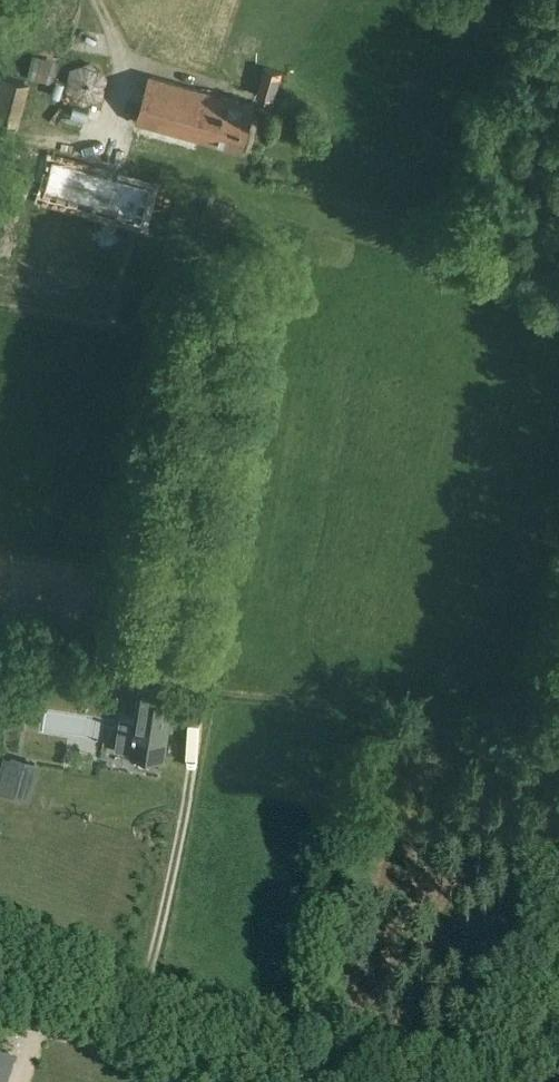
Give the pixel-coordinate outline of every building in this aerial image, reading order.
[(257,94),(274,99),(282,71),(265,67),(257,94)] [(52,89),(55,76),(32,70),(29,83),(52,89)] [(14,127),(27,80),(0,73),(0,124),(14,127)] [(99,77),(73,73),(70,96),(96,99),(99,77)] [(242,150),(254,105),(150,76),(138,121),(242,150)] [(142,223),(152,185),(53,158),(43,196),(142,223)] [(131,751),(163,756),(170,706),(139,701),(131,751)] [(23,726),(25,714),(16,712),(14,725),(23,726)] [(116,750),(129,752),(133,732),(119,730),(116,750)] [(2,767),(8,769),(2,789),(29,797),(40,763),(12,754),(11,757),(5,755),(2,767)]
